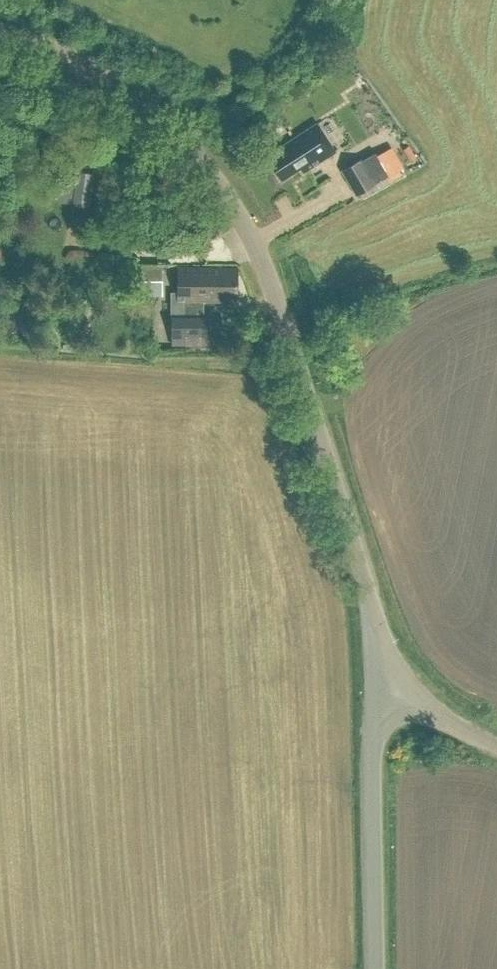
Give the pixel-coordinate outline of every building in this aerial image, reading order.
[(304,172),(334,152),(316,125),(267,157),(283,181),(302,169),(304,172)] [(354,196),(389,176),(375,151),(340,171),(354,196)] [(64,168),(59,202),(89,207),(95,173),(64,168)] [(170,293),(171,342),(206,342),(206,316),(201,316),(201,300),(232,301),(232,294),(237,295),(237,269),(179,267),(178,293),(170,293)]
